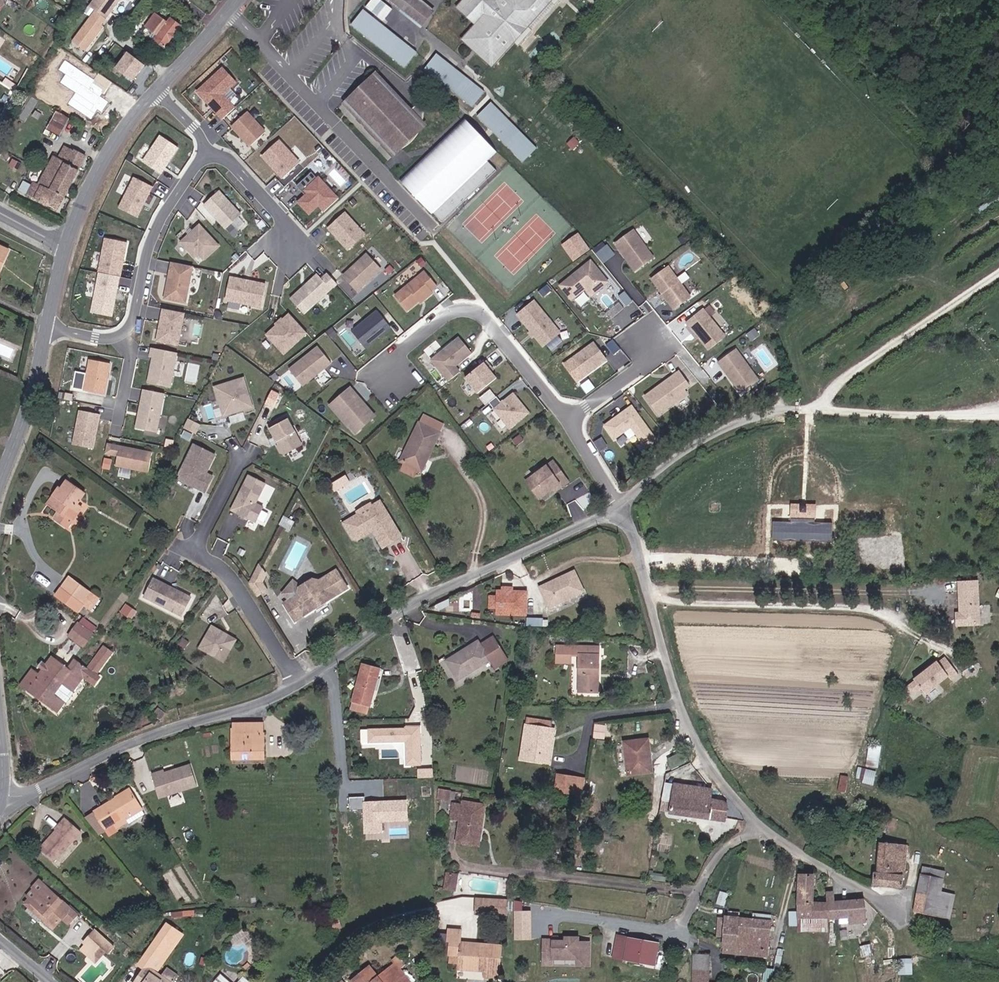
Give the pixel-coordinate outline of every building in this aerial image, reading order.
[(123,0),(97,0),(91,8),(97,12),(108,20),(123,0)] [(414,0),(410,0),(403,9),(416,22),(425,12),(414,0)] [(457,5),(474,21),(458,37),(469,47),(476,40),(480,36),(491,24),(496,29),(485,40),(490,45),(486,49),(494,55),(508,41),(513,45),(528,29),(523,24),(545,1),(550,5),(555,0),(462,0),(457,5)] [(386,28),(361,5),(348,19),(373,43),(386,28)] [(88,53),(106,28),(104,26),(108,20),(97,12),(74,43),(88,53)] [(416,22),(418,24),(428,14),(425,12),(416,22)] [(172,19),(169,24),(157,15),(144,31),(165,47),(181,27),(172,19)] [(192,17),(187,25),(196,32),(202,25),(192,17)] [(480,36),(485,40),(496,29),(491,24),(480,36)] [(397,38),(386,28),(373,43),(383,53),(397,38)] [(486,49),(490,45),(485,40),(480,36),(476,40),(485,48),(486,49)] [(411,51),(397,38),(383,53),(397,66),(411,51)] [(485,48),(476,40),(469,47),(479,55),(485,48)] [(486,49),(485,48),(479,55),(487,63),(494,55),(486,49)] [(440,53),(427,67),(471,109),(484,94),(440,53)] [(134,82),(146,66),(130,54),(118,70),(134,82)] [(106,94),(114,82),(100,73),(96,80),(67,61),(60,71),(67,75),(62,83),(77,93),(70,105),(93,119),(97,113),(93,110),(95,107),(104,112),(111,102),(102,96),(104,93),(106,94)] [(221,94),(235,82),(222,68),(196,91),(221,119),(233,108),(221,94)] [(406,110),(372,75),(349,98),(348,106),(357,107),(360,111),(356,114),(391,151),(407,142),(419,124),(421,108),(415,102),(406,110)] [(537,148),(493,102),(479,115),(523,161),(537,148)] [(48,129),(64,136),(72,116),(56,110),(48,129)] [(249,146),(264,132),(246,111),(230,125),(249,146)] [(466,116),(400,177),(431,211),(433,210),(441,219),(496,168),(488,159),(497,149),(466,116)] [(162,172),(180,146),(162,134),(144,160),(162,172)] [(298,162),(278,139),(260,155),(273,169),(275,168),(277,171),(276,172),(281,178),(298,162)] [(35,182),(30,192),(29,195),(60,210),(86,156),(64,148),(59,160),(55,158),(49,169),(43,180),(33,176),(31,180),(35,182)] [(43,180),(49,169),(43,166),(39,173),(35,172),(33,176),(43,180)] [(336,199),(317,177),(315,178),(310,172),(294,185),(301,192),(304,190),(306,192),(296,202),(307,214),(316,205),(322,212),(336,199)] [(138,215),(154,185),(136,175),(120,206),(138,215)] [(30,192),(35,182),(31,180),(26,190),(30,192)] [(239,214),(217,190),(202,204),(223,228),(239,214)] [(362,234),(343,213),(326,228),(345,250),(362,234)] [(217,245),(197,223),(179,240),(192,256),(196,252),(201,258),(217,245)] [(237,232),(229,223),(224,228),(232,236),(237,232)] [(579,231),(562,244),(574,261),(592,248),(579,231)] [(656,259),(635,231),(617,244),(637,273),(656,259)] [(105,238),(97,273),(119,278),(126,242),(105,238)] [(5,245),(0,256),(0,258),(4,260),(10,247),(5,245)] [(354,291),(378,270),(364,254),(340,275),(354,291)] [(183,301),(190,265),(169,260),(162,297),(183,301)] [(593,261),(562,286),(574,301),(587,290),(593,297),(610,283),(593,261)] [(693,299),(671,268),(653,280),(664,295),(668,300),(676,312),(693,299)] [(112,316),(119,278),(97,273),(91,312),(112,316)] [(301,313),(334,283),(325,273),(319,279),(315,274),(287,298),(301,313)] [(433,293),(439,288),(427,273),(397,298),(409,312),(424,300),(428,300),(435,295),(433,293)] [(258,307),(263,283),(228,276),(223,299),(258,307)] [(533,301),(515,314),(541,346),(559,333),(533,301)] [(179,310),(162,307),(155,339),(176,343),(183,313),(182,313),(179,310)] [(702,309),(686,323),(708,350),(725,336),(702,309)] [(376,338),(379,336),(381,338),(392,329),(379,312),(353,333),(367,349),(378,340),(376,338)] [(304,333),(286,313),(263,334),(281,354),(304,333)] [(462,339),(434,362),(452,383),(463,374),(458,368),(475,354),(462,339)] [(589,376),(609,361),(597,344),(576,359),(589,376)] [(169,386),(176,351),(151,346),(149,355),(152,356),(147,381),(169,386)] [(309,389),(335,363),(324,352),(323,353),(320,350),(295,375),(309,389)] [(762,382),(739,351),(721,364),(744,396),(762,382)] [(103,393),(109,362),(88,357),(82,388),(103,393)] [(177,363),(175,374),(182,375),(184,364),(177,363)] [(481,395),(499,380),(492,371),(494,369),(489,363),(468,380),(481,395)] [(691,396),(688,392),(693,388),(683,374),(648,399),(662,418),(691,396)] [(254,408),(245,379),(216,388),(225,417),(254,408)] [(155,431),(163,392),(142,388),(134,426),(155,431)] [(375,418),(364,406),(363,407),(355,399),(357,397),(350,390),(331,407),(349,428),(350,427),(353,424),(360,431),(375,418)] [(531,415),(516,396),(504,405),(497,411),(512,430),(531,415)] [(504,405),(499,399),(491,405),(497,411),(504,405)] [(659,442),(635,408),(608,428),(618,442),(634,429),(649,449),(659,442)] [(92,447),(99,413),(78,409),(71,443),(92,447)] [(303,445),(288,416),(269,426),(280,444),(279,448),(282,453),(285,454),(285,455),(303,445)] [(197,434),(202,425),(190,419),(186,428),(197,434)] [(437,434),(417,423),(412,431),(431,443),(437,434)] [(360,431),(353,424),(350,427),(356,434),(360,431)] [(412,431),(397,456),(412,466),(419,455),(422,457),(431,443),(412,431)] [(116,455),(118,445),(106,442),(104,452),(116,455)] [(147,471),(150,451),(118,445),(116,455),(114,464),(147,471)] [(208,473),(217,455),(196,445),(184,469),(188,483),(206,492),(214,477),(208,473)] [(412,466),(416,468),(422,457),(419,455),(412,466)] [(571,484),(557,464),(530,483),(542,501),(562,486),(565,489),(571,484)] [(188,483),(184,469),(179,478),(188,483)] [(257,503),(267,484),(250,475),(232,510),(257,522),(265,507),(257,503)] [(350,483),(346,476),(341,480),(345,486),(350,483)] [(72,479),(56,495),(60,498),(54,506),(65,514),(68,510),(78,517),(86,506),(82,503),(90,493),(72,479)] [(345,486),(341,480),(332,485),(336,492),(345,486)] [(54,506),(60,498),(56,495),(50,503),(54,506)] [(351,521),(355,527),(350,530),(356,538),(361,538),(375,529),(385,544),(402,533),(381,501),(363,517),(361,514),(351,521)] [(817,521),(817,510),(808,510),(808,508),(803,508),(803,510),(794,510),(794,520),(817,521)] [(75,522),(78,517),(68,510),(65,514),(75,522)] [(292,530),(296,521),(285,515),(281,524),(292,530)] [(346,524),(350,530),(355,527),(351,521),(346,524)] [(385,545),(402,533),(385,544),(385,545)] [(267,574),(260,564),(251,583),(259,595),(268,589),(263,582),(267,574)] [(173,584),(177,570),(169,567),(164,582),(173,584)] [(585,588),(576,568),(542,585),(551,605),(585,588)] [(326,602),(350,587),(339,570),(320,581),(317,581),(305,588),(299,581),(287,590),(293,598),(287,602),(298,620),(319,606),(320,604),(324,602),(326,602)] [(66,576),(52,595),(77,612),(82,605),(90,610),(98,598),(66,576)] [(193,597),(156,578),(146,596),(183,615),(193,597)] [(959,610),(960,621),(983,621),(981,579),(964,579),(965,610),(959,610)] [(527,613),(528,592),(514,591),(512,591),(511,592),(507,591),(506,590),(504,590),(499,590),(499,593),(498,605),(498,611),(527,613)] [(498,605),(499,593),(491,593),(491,604),(498,605)] [(84,646),(99,627),(83,615),(68,635),(84,646)] [(228,654),(236,639),(212,626),(199,648),(216,658),(220,650),(228,654)] [(480,640),(448,659),(460,679),(491,660),(496,668),(509,660),(494,636),(482,644),(480,640)] [(185,649),(189,643),(183,638),(179,644),(185,649)] [(581,655),(582,692),(601,691),(601,645),(577,645),(578,655),(581,655)] [(92,665),(99,671),(114,651),(106,646),(92,665)] [(224,662),(228,654),(220,650),(216,658),(224,662)] [(31,691),(54,658),(47,653),(23,685),(31,691)] [(948,657),(908,687),(914,694),(923,687),(927,693),(950,677),(952,681),(960,676),(948,657)] [(70,669),(54,658),(31,691),(48,703),(55,692),(63,682),(72,670),(70,669)] [(63,682),(74,690),(85,676),(96,684),(101,676),(97,674),(99,671),(92,665),(90,668),(78,659),(70,669),(72,670),(63,682)] [(366,662),(355,699),(372,704),(383,667),(366,662)] [(63,682),(55,692),(67,700),(74,690),(63,682)] [(59,711),(67,700),(55,692),(48,703),(59,711)] [(370,712),(372,704),(355,699),(353,707),(370,712)] [(528,719),(527,725),(551,729),(552,723),(528,719)] [(232,723),(234,758),(264,757),(263,721),(232,723)] [(553,745),(548,744),(551,729),(527,725),(522,753),(536,755),(534,764),(550,766),(553,745)] [(420,764),(419,727),(405,727),(405,728),(368,730),(368,742),(405,741),(406,765),(420,764)] [(631,767),(649,766),(648,751),(652,750),(651,733),(629,735),(631,767)] [(869,766),(880,767),(882,744),(871,743),(869,766)] [(520,761),(534,764),(536,755),(522,753),(520,761)] [(162,770),(150,774),(158,799),(196,786),(188,764),(163,772),(162,770)] [(875,783),(876,770),(864,769),(864,782),(875,783)] [(557,775),(556,790),(574,792),(576,778),(557,775)] [(724,799),(710,797),(711,788),(675,783),(672,812),(726,820),(728,803),(724,799)] [(126,787),(114,797),(115,798),(128,790),(126,787)] [(438,797),(449,799),(450,789),(440,788),(438,797)] [(112,824),(123,817),(138,806),(128,790),(115,798),(114,797),(92,811),(109,837),(117,832),(112,824)] [(407,820),(406,801),(365,802),(365,796),(349,796),(349,809),(365,809),(365,832),(381,831),(381,820),(407,820)] [(449,821),(459,823),(457,841),(467,843),(468,837),(479,838),(484,806),(454,801),(449,821)] [(140,809),(138,806),(123,817),(124,819),(140,809)] [(128,817),(130,822),(146,814),(144,810),(128,817)] [(52,829),(55,831),(65,820),(62,817),(52,829)] [(79,832),(65,820),(55,831),(39,849),(52,861),(79,832)] [(873,882),(902,886),(903,877),(907,844),(883,840),(878,871),(874,871),(873,882)] [(918,890),(913,910),(945,917),(949,897),(939,895),(944,872),(923,867),(918,890)] [(828,918),(831,918),(829,902),(815,903),(814,876),(798,876),(799,932),(828,930),(828,918)] [(445,877),(444,886),(455,888),(456,878),(445,877)] [(25,906),(40,921),(44,917),(32,906),(47,890),(43,886),(25,906)] [(76,918),(47,890),(32,906),(44,917),(40,921),(51,932),(61,922),(67,927),(76,918)] [(831,918),(847,917),(846,901),(834,901),(833,891),(829,892),(829,902),(831,918)] [(865,899),(846,901),(847,917),(848,921),(866,920),(865,899)] [(527,919),(528,911),(521,910),(520,918),(527,919)] [(768,949),(771,920),(728,916),(721,916),(719,936),(725,937),(725,945),(768,949)] [(147,950),(159,958),(175,932),(163,924),(147,950)] [(181,936),(175,932),(159,958),(164,961),(181,936)] [(455,957),(454,970),(481,972),(497,972),(498,949),(473,947),(472,956),(455,955),(455,946),(458,946),(459,932),(444,932),(446,956),(455,957)] [(93,956),(98,951),(104,944),(94,934),(82,945),(85,949),(93,956)] [(592,968),(592,945),(581,945),(581,940),(568,940),(568,944),(547,943),(547,967),(556,967),(556,961),(581,962),(581,968),(592,968)] [(626,963),(628,941),(618,940),(616,963),(626,963)] [(660,945),(628,941),(626,963),(657,967),(660,945)] [(103,955),(106,958),(112,952),(104,944),(98,951),(103,955)] [(455,955),(472,956),(473,947),(458,946),(455,946),(455,955)] [(93,965),(103,955),(98,951),(93,956),(85,949),(81,953),(93,965)] [(695,954),(695,981),(709,981),(710,954),(695,954)] [(900,974),(914,974),(914,958),(900,958),(900,974)] [(393,978),(400,973),(395,968),(380,981),(373,973),(363,981),(397,981),(393,978)] [(138,981),(163,981),(147,970),(138,981)] [(400,973),(393,978),(397,981),(408,981),(400,973)]
